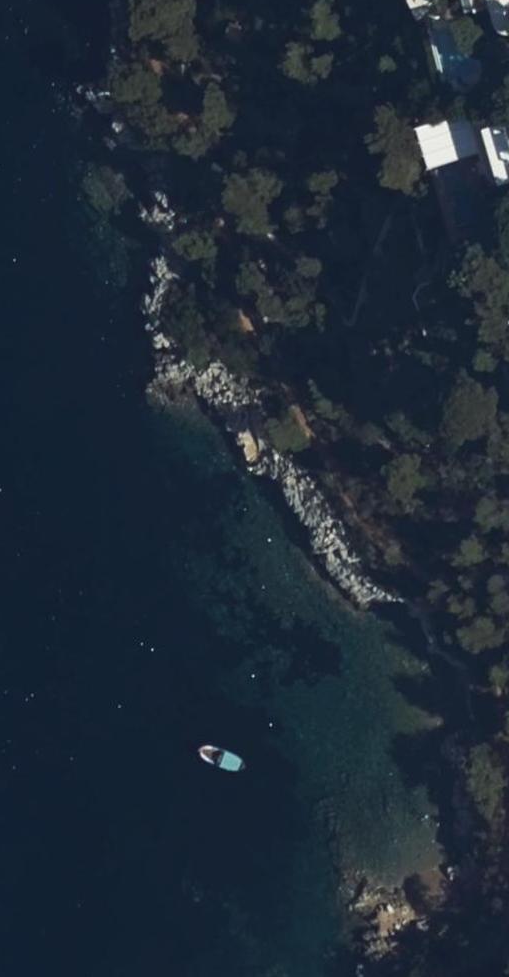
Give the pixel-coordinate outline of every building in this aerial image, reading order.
[(472,12),(489,7),(495,24),(497,28),(502,32),(508,34),(508,0),(469,0),(472,12)] [(471,122),(490,186),(508,180),(508,111),(471,122)] [(456,161),(445,120),(422,126),(433,167),(456,161)]
